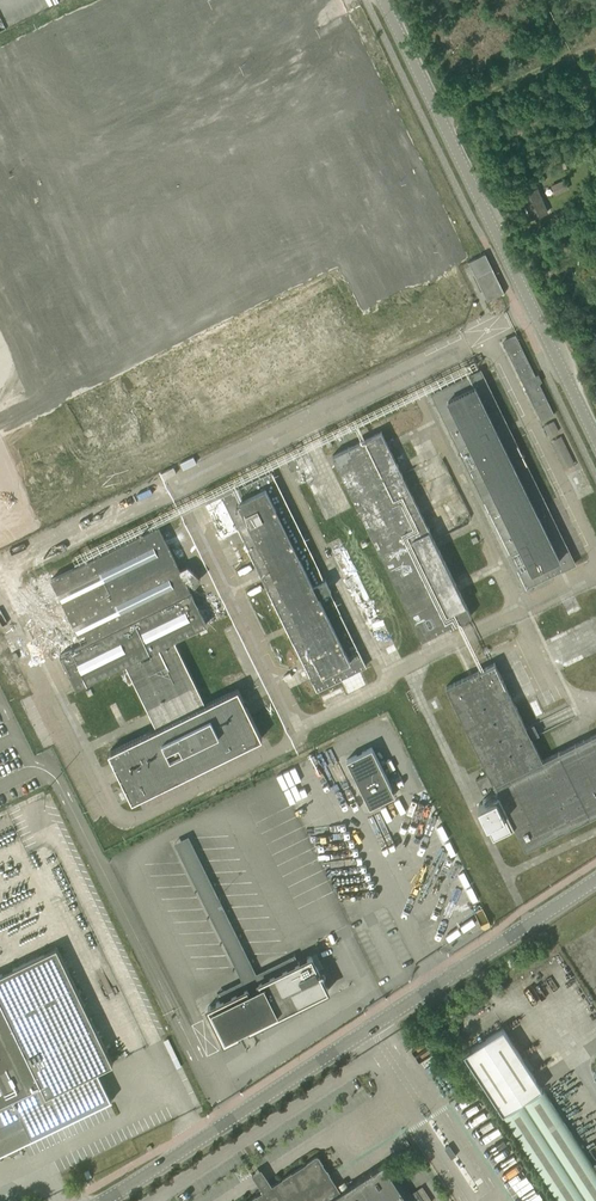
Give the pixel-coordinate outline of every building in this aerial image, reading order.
[(564,179),(550,185),(555,195),(568,189),(564,179)] [(521,195),(532,218),(547,212),(537,188),(521,195)] [(492,267),(485,253),(468,261),(475,275),(492,267)] [(475,275),(487,300),(504,292),(492,267),(475,275)] [(554,413),(539,383),(542,381),(538,374),(536,375),(516,335),(507,339),(510,346),(506,348),(541,420),(554,413)] [(526,587),(575,563),(480,369),(432,393),(526,587)] [(555,420),(545,424),(549,435),(559,431),(555,420)] [(331,455),(423,639),(471,616),(380,431),(331,455)] [(238,526),(317,688),(366,664),(272,471),(206,503),(221,534),(238,526)] [(132,801),(262,736),(238,688),(205,704),(173,639),(205,623),(184,579),(188,578),(193,583),(199,578),(186,565),(179,569),(157,525),(28,590),(75,687),(124,664),(156,728),(108,752),(132,801)] [(236,546),(232,548),(239,562),(242,560),(236,546)] [(382,624),(346,550),(333,556),(369,630),(382,624)] [(579,605),(567,611),(569,615),(581,609),(579,605)] [(445,686),(488,773),(476,779),(482,793),(489,789),(487,785),(493,783),(499,795),(478,805),(493,835),(514,825),(525,849),(595,814),(595,733),(542,760),(494,662),(445,686)] [(360,672),(342,681),(348,694),(366,685),(360,672)] [(340,689),(321,698),(323,701),(342,692),(340,689)] [(370,806),(395,793),(372,747),(346,759),(370,806)] [(228,760),(164,787),(167,795),(231,768),(228,760)] [(274,853),(271,853),(298,907),(310,901),(321,900),(322,910),(339,908),(361,897),(360,886),(359,877),(366,873),(340,822),(338,822),(328,827),(328,835),(325,829),(326,838),(320,839),(318,836),(302,837),(296,840),(296,838),(293,831),(294,843),(274,853)] [(191,835),(178,841),(191,867),(204,861),(191,835)] [(225,881),(220,881),(223,906),(258,902),(253,867),(224,871),(225,881)] [(9,1147),(11,1152),(20,1148),(17,1143),(31,1136),(32,1137),(103,1103),(103,1102),(106,1101),(107,1102),(112,1099),(111,1098),(98,1071),(113,1063),(108,1053),(56,947),(0,974),(0,1151),(9,1147)] [(247,987),(207,1007),(224,1041),(239,1034),(237,1031),(248,1025),(250,1028),(328,990),(311,955),(285,968),(282,961),(268,967),(272,975),(259,981),(260,984),(249,990),(247,987)] [(464,1054),(503,1113),(541,1088),(502,1029),(464,1054)] [(545,1090),(504,1116),(559,1200),(595,1200),(595,1170),(545,1090)] [(449,1144),(444,1147),(451,1157),(456,1154),(449,1144)] [(390,1173),(383,1163),(341,1191),(317,1155),(247,1200),(408,1200),(390,1173)]
